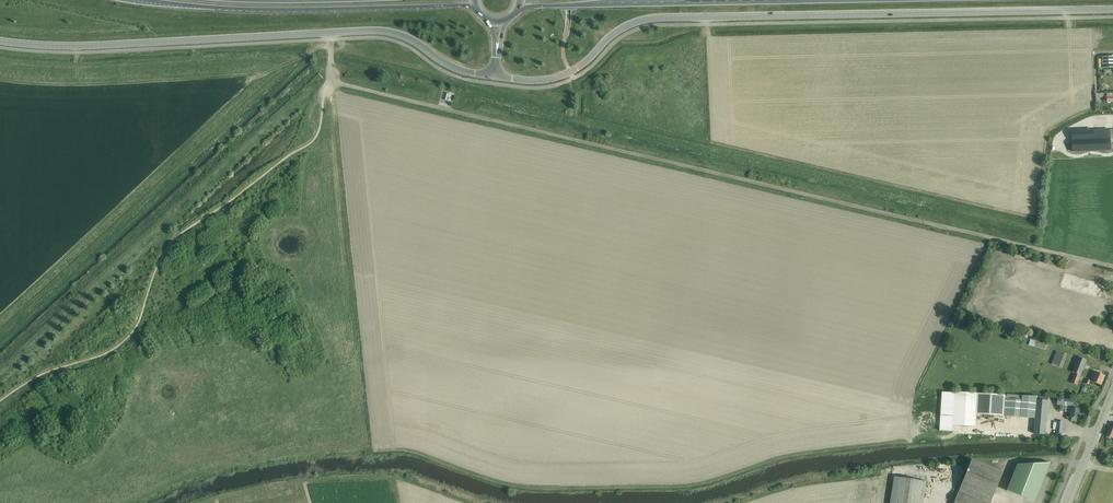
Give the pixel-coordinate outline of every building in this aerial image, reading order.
[(1102,57),(1103,68),(1112,68),(1112,57),(1102,57)] [(1072,152),(1111,150),(1110,138),(1112,138),(1112,130),(1100,130),(1100,129),(1097,129),(1097,130),(1072,131),(1072,152)] [(1046,343),(1030,339),(1030,341),(1029,344),(1044,349),(1046,343)] [(1057,349),(1052,363),(1063,367),(1068,353),(1057,349)] [(1075,366),(1072,373),(1074,374),(1071,383),(1077,385),(1086,360),(1078,357),(1075,366)] [(1101,385),(1105,376),(1095,372),(1091,382),(1101,385)] [(975,425),(976,414),(977,393),(941,391),(939,430),(953,431),(953,424),(975,425)] [(977,393),(976,414),(1003,415),(1004,395),(977,393)] [(1020,417),(1022,395),(1007,394),(1005,415),(1020,417)] [(1020,417),(1035,418),(1037,400),(1037,397),(1022,395),(1020,417)] [(1073,407),(1073,400),(1058,398),(1057,406),(1073,407)] [(1037,400),(1035,418),(1033,434),(1044,435),(1048,401),(1037,400)] [(1071,421),(1077,422),(1078,418),(1080,409),(1070,408),(1069,417),(1071,417),(1071,421)] [(1017,465),(1008,489),(1034,500),(1048,463),(1017,465)] [(985,502),(991,502),(999,482),(968,469),(959,493),(985,502)] [(927,482),(895,477),(891,502),(923,502),(927,482)] [(955,502),(985,502),(959,493),(955,502)]
